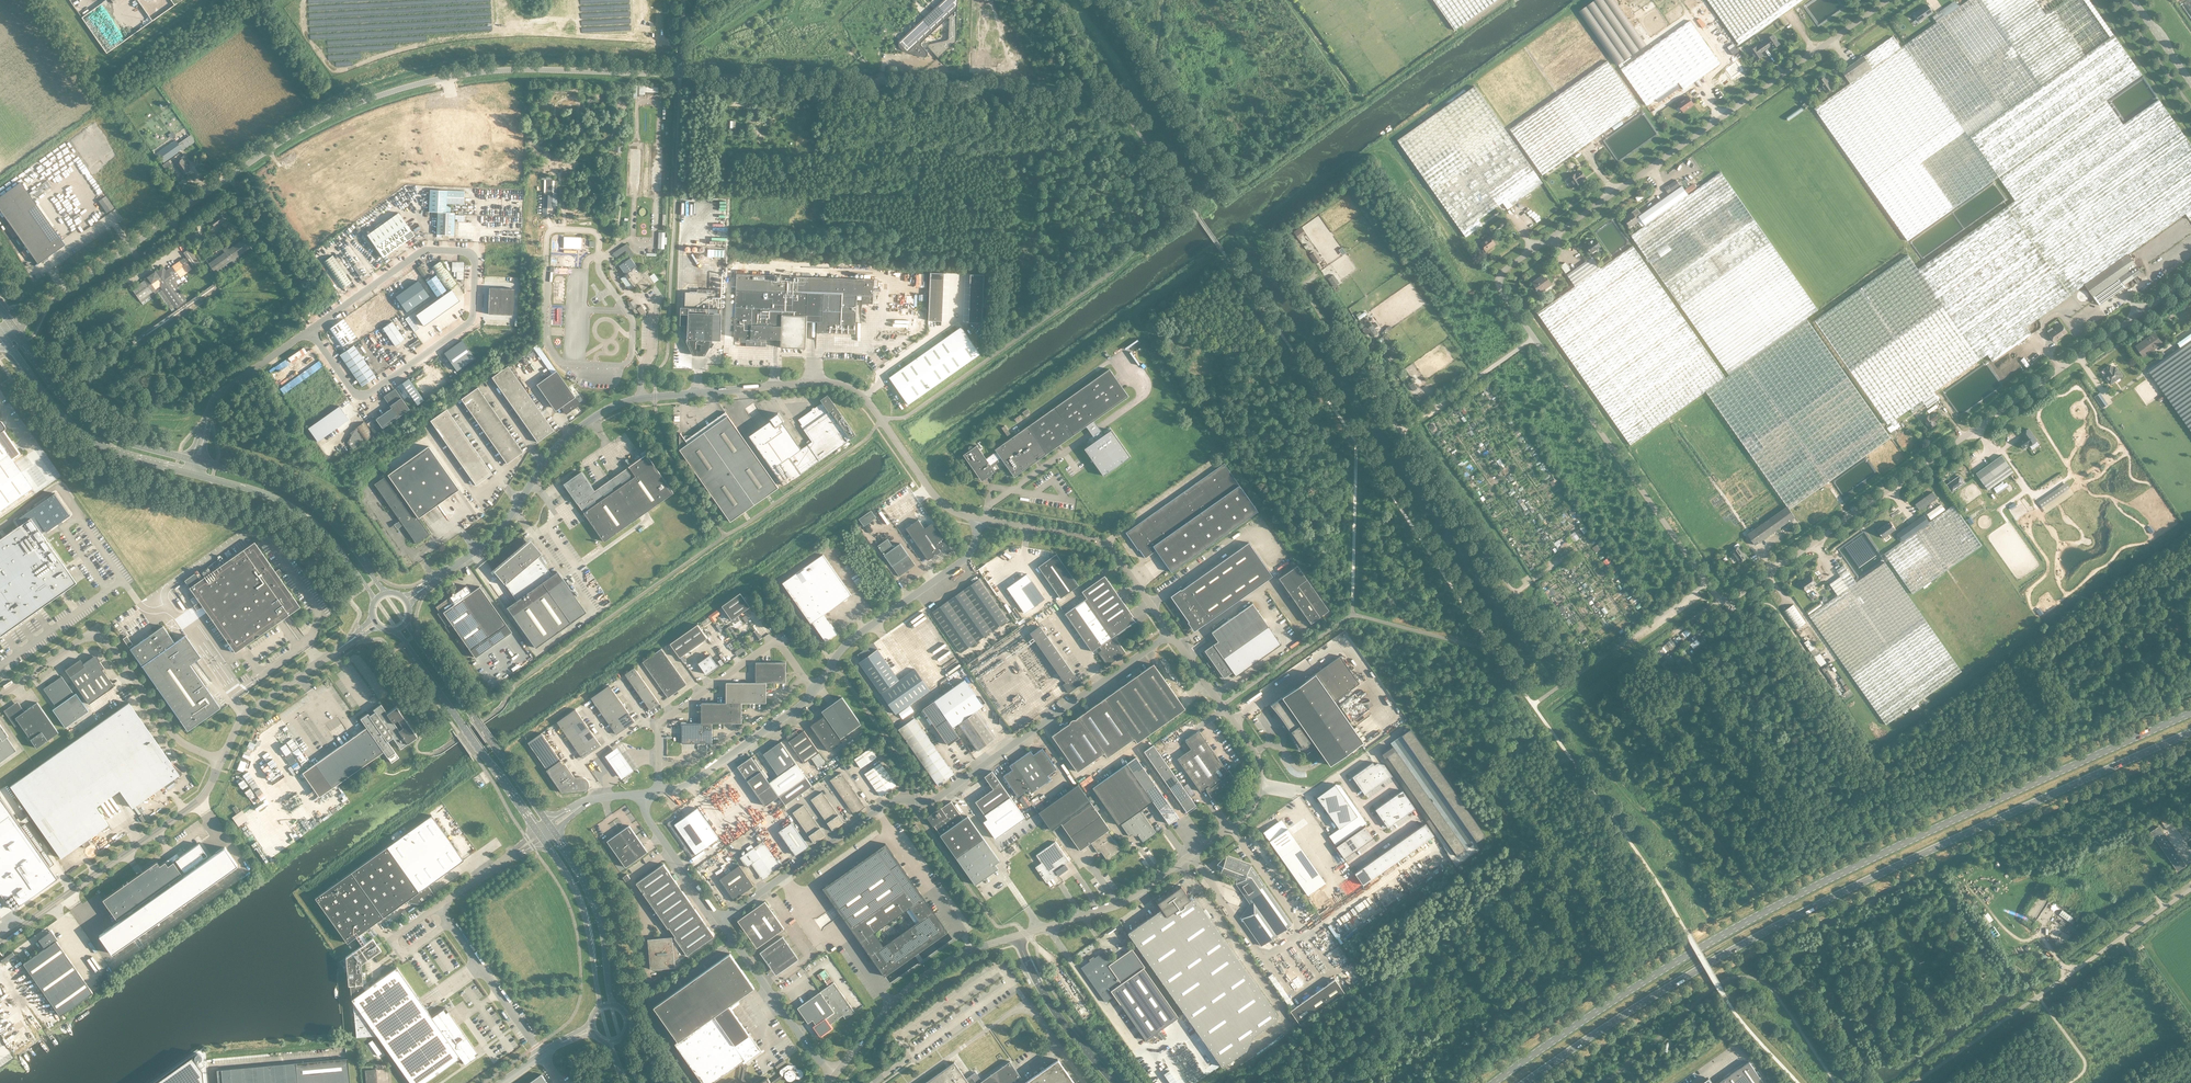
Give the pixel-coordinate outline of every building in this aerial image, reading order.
[(958,0),(943,0),(942,1),(943,2),(901,41),(901,42),(900,42),(900,43),(900,44),(900,45),(901,46),(903,49),(923,57),(924,57),(925,57),(926,57),(926,56),(927,56),(927,55),(928,54),(928,53),(927,52),(927,51),(922,46),(921,45),(921,44),(921,43),(921,42),(922,42),(947,18),(948,18),(949,18),(949,19),(949,37),(948,38),(948,39),(947,40),(946,40),(930,44),(929,44),(928,45),(928,46),(928,47),(929,47),(938,58),(956,41),(958,0)] [(1455,30),(1498,0),(1434,0),(1455,30)] [(1739,45),(1803,0),(1708,0),(1739,45)] [(1904,45),(1957,119),(1969,137),(1970,136),(1998,176),(2142,74),(2114,35),(2086,55),(2053,9),(2046,14),(2036,0),(1968,0),(1959,6),(1955,1),(1940,11),(1933,16),(1937,22),(1904,45)] [(1933,13),(1927,5),(1922,8),(1923,9),(1921,10),(1920,9),(1916,13),(1921,21),(1933,13)] [(1690,20),(1621,69),(1646,105),(1679,82),(1684,89),(1720,64),(1690,20)] [(1767,40),(1762,44),(1766,49),(1769,47),(1769,46),(1771,45),(1773,49),(1780,44),(1773,34),(1767,39),(1767,40)] [(1850,83),(1814,108),(1867,183),(1891,218),(1908,241),(1998,178),(1982,154),(1969,137),(1957,119),(1904,45),(1901,47),(1892,36),(1842,71),(1850,83)] [(1766,49),(1762,44),(1757,47),(1757,46),(1750,51),(1757,60),(1763,56),(1761,52),(1763,51),(1766,49)] [(1510,129),(1543,175),(1640,107),(1607,60),(1510,129)] [(1743,70),(1736,61),(1726,69),(1732,78),(1743,70)] [(1824,94),(1835,86),(1834,87),(1830,83),(1829,81),(1829,80),(1826,76),(1827,75),(1816,83),(1817,83),(1818,82),(1826,93),(1824,94)] [(1475,86),(1398,141),(1434,191),(1466,237),(1482,225),(1478,220),(1498,206),(1503,202),(1508,209),(1513,206),(1512,204),(1543,183),(1511,137),(1507,132),(1475,86)] [(1678,104),(1683,112),(1694,104),(1688,96),(1678,104)] [(2007,205),(2070,295),(2085,284),(2093,296),(2099,305),(2125,287),(2124,285),(2141,273),(2128,254),(2131,252),(2185,213),(2189,219),(2190,218),(2190,145),(2159,99),(2007,205)] [(158,155),(162,160),(176,151),(177,152),(180,150),(174,141),(171,143),(172,145),(158,155)] [(613,152),(622,153),(622,147),(623,147),(624,141),(620,141),(619,146),(614,146),(613,152)] [(188,161),(184,155),(181,157),(182,159),(175,164),(182,175),(190,169),(185,163),(188,161)] [(1569,178),(1576,188),(1583,183),(1580,179),(1582,178),(1585,176),(1582,171),(1577,174),(1576,173),(1569,178)] [(1641,214),(1640,212),(1637,209),(1632,212),(1633,213),(1629,216),(1628,215),(1624,218),(1630,226),(1634,223),(1635,224),(1639,221),(1637,218),(1639,217),(1645,225),(1631,235),(1696,327),(1728,373),(1807,318),(1818,310),(1786,264),(1721,172),(1689,195),(1682,185),(1641,214)] [(1669,186),(1672,191),(1681,184),(1678,180),(1669,186)] [(0,196),(0,209),(38,263),(65,244),(21,182),(0,196)] [(1694,184),(1686,190),(1689,194),(1697,188),(1694,184)] [(452,213),(452,206),(448,205),(448,203),(465,204),(466,191),(432,189),(431,211),(439,212),(438,234),(455,235),(456,213),(452,213)] [(309,190),(305,193),(313,205),(317,201),(309,190)] [(1551,204),(1550,201),(1550,199),(1548,196),(1547,195),(1545,194),(1543,193),(1541,192),(1539,192),(1537,192),(1534,193),(1532,194),(1531,195),(1529,197),(1528,199),(1527,201),(1527,203),(1527,205),(1528,208),(1529,210),(1530,212),(1532,213),(1534,214),(1536,215),(1538,215),(1541,215),(1543,215),(1545,213),(1547,212),(1548,211),(1550,209),(1550,206),(1551,204)] [(2007,205),(1918,268),(1981,358),(1986,365),(2027,336),(2022,329),(2070,295),(2007,205)] [(217,216),(210,221),(215,227),(224,221),(220,214),(224,212),(221,208),(215,213),(217,216)] [(383,257),(414,235),(398,213),(367,235),(383,257)] [(1481,243),(1486,251),(1496,244),(1491,237),(1481,243)] [(1590,244),(1587,246),(1592,253),(1601,246),(1596,239),(1593,241),(1592,240),(1589,243),(1590,244)] [(223,249),(224,252),(226,254),(210,265),(213,271),(230,259),(233,264),(237,261),(233,256),(250,245),(246,240),(229,251),(226,246),(223,249)] [(635,254),(627,243),(623,246),(631,257),(635,254)] [(1575,286),(1557,299),(1538,312),(1631,445),(1631,444),(1650,431),(1706,391),(1726,377),(1633,245),(1601,268),(1593,257),(1567,275),(1575,286)] [(621,247),(613,253),(616,257),(624,251),(621,247)] [(175,272),(170,276),(174,282),(192,269),(191,268),(193,267),(195,269),(199,267),(187,250),(183,253),(187,257),(184,259),(184,258),(171,267),(175,272)] [(333,254),(324,261),(343,288),(352,281),(333,254)] [(1908,254),(1814,320),(1887,423),(1909,408),(1912,412),(1924,403),(1927,407),(1935,401),(1937,399),(1932,392),(1981,358),(1918,268),(1918,269),(1908,254)] [(619,266),(626,275),(621,278),(629,289),(637,283),(642,290),(654,282),(647,273),(645,274),(644,272),(641,274),(640,273),(641,272),(637,266),(631,257),(619,266)] [(428,280),(438,295),(456,283),(441,260),(432,267),(437,274),(428,280)] [(465,261),(453,261),(452,271),(458,271),(457,278),(464,278),(465,261)] [(422,264),(417,267),(423,276),(428,273),(422,264)] [(148,277),(144,280),(132,289),(143,304),(151,299),(148,294),(160,286),(162,289),(158,292),(168,307),(172,304),(175,307),(176,307),(178,309),(132,341),(135,345),(216,287),(214,283),(187,302),(185,300),(186,300),(174,282),(170,276),(163,267),(156,272),(156,273),(149,278),(148,277)] [(737,274),(734,337),(751,338),(751,339),(756,339),(756,340),(746,339),(746,346),(766,347),(767,339),(781,340),(780,348),(806,348),(807,321),(817,321),(817,332),(855,334),(856,312),(857,296),(862,296),(862,303),(873,304),(874,279),(737,274)] [(1333,275),(1328,278),(1334,287),(1337,284),(1333,278),(1335,277),(1333,275)] [(1542,291),(1552,284),(1547,277),(1547,278),(1549,280),(1547,281),(1543,275),(1533,282),(1537,289),(1539,288),(1542,291)] [(429,296),(418,281),(407,288),(418,304),(429,296)] [(498,288),(489,287),(489,301),(497,301),(498,288)] [(396,296),(406,312),(418,304),(407,288),(396,296)] [(451,289),(447,292),(455,303),(459,300),(451,289)] [(718,293),(715,293),(715,289),(697,289),(697,292),(686,292),(685,307),(681,307),(680,325),(688,326),(688,341),(688,342),(690,344),(690,347),(693,350),(693,352),(695,355),(698,355),(699,356),(699,357),(699,356),(700,355),(701,355),(703,355),(706,353),(706,350),(709,348),(709,347),(709,345),(711,343),(712,343),(712,342),(712,340),(721,340),(722,308),(717,308),(718,293)] [(447,292),(442,295),(450,306),(455,303),(447,292)] [(442,295),(438,298),(446,309),(450,306),(442,295)] [(438,298),(433,301),(441,312),(446,309),(438,298)] [(391,317),(379,300),(368,308),(380,325),(391,317)] [(628,303),(633,310),(636,314),(640,312),(642,315),(646,312),(642,305),(638,308),(633,300),(628,303)] [(433,301),(429,304),(437,316),(441,312),(433,301)] [(488,314),(497,314),(497,301),(489,301),(488,314)] [(429,304),(424,308),(432,319),(437,316),(429,304)] [(368,308),(357,316),(369,333),(380,325),(368,308)] [(424,308),(420,311),(428,322),(432,319),(424,308)] [(420,311),(415,314),(423,325),(428,322),(420,311)] [(1726,377),(1706,391),(1787,506),(1748,534),(1755,545),(1795,517),(1789,509),(1891,437),(1807,318),(1728,373),(1729,375),(1726,377)] [(340,321),(330,328),(342,346),(353,339),(340,321)] [(394,321),(384,328),(396,346),(406,339),(394,321)] [(1370,322),(1367,324),(1369,327),(1375,335),(1378,333),(1370,322)] [(961,326),(948,336),(967,363),(980,354),(961,326)] [(2049,330),(2045,332),(2047,335),(2046,336),(2051,343),(2051,342),(2053,341),(2059,338),(2058,337),(2060,336),(2065,334),(2059,326),(2051,332),(2049,330)] [(2154,332),(2135,345),(2143,357),(2162,343),(2154,332)] [(2177,343),(2180,347),(2148,370),(2190,431),(2190,333),(2177,343)] [(475,336),(466,342),(478,360),(487,354),(475,336)] [(948,336),(934,345),(954,373),(967,363),(948,336)] [(418,339),(409,345),(412,348),(414,346),(416,348),(421,344),(419,342),(420,342),(418,339)] [(461,341),(443,353),(455,372),(473,359),(461,341)] [(580,404),(556,370),(538,344),(533,347),(552,374),(536,384),(553,408),(558,404),(565,413),(573,408),(574,408),(580,404)] [(355,345),(341,355),(362,385),(376,376),(360,354),(355,347),(355,345)] [(934,345),(916,358),(935,385),(954,373),(934,345)] [(1386,347),(1382,350),(1388,358),(1392,355),(1386,347)] [(916,358),(889,377),(908,404),(935,385),(916,358)] [(492,377),(497,385),(514,373),(508,365),(492,377)] [(2107,367),(2104,369),(2106,373),(2104,375),(2110,384),(2122,376),(2115,367),(2113,368),(2110,365),(2108,367),(2107,367)] [(437,368),(415,383),(426,398),(448,383),(437,368)] [(970,450),(963,454),(977,474),(978,474),(982,479),(988,475),(989,477),(989,478),(990,478),(991,478),(992,478),(993,478),(993,477),(993,476),(993,475),(992,474),(995,471),(992,466),(1002,459),(1014,477),(1128,396),(1109,369),(995,449),(996,451),(986,458),(977,445),(973,447),(972,446),(971,445),(970,445),(970,446),(969,446),(969,447),(969,448),(969,449),(970,450)] [(520,381),(514,373),(497,385),(503,393),(520,381)] [(409,378),(402,383),(417,404),(424,400),(409,378)] [(525,390),(520,381),(503,393),(509,401),(525,390)] [(477,387),(469,393),(475,401),(483,395),(477,387)] [(409,409),(395,388),(383,396),(391,408),(375,419),(382,428),(409,409)] [(531,398),(525,390),(509,401),(515,409),(531,398)] [(475,401),(469,393),(461,399),(467,407),(475,401)] [(749,435),(785,485),(820,461),(850,439),(856,435),(827,394),(828,395),(822,400),(823,402),(815,408),(814,407),(812,409),(813,409),(799,419),(802,424),(801,425),(804,429),(812,442),(808,445),(802,449),(782,422),(784,421),(778,413),(770,418),(773,422),(761,430),(759,428),(749,435)] [(489,403),(483,395),(475,401),(481,409),(489,403)] [(537,406),(531,398),(515,409),(520,417),(537,406)] [(2104,399),(2098,403),(2102,408),(2108,404),(2104,399)] [(481,409),(475,401),(467,407),(472,415),(481,409)] [(494,411),(489,403),(481,409),(486,417),(494,411)] [(1937,404),(1927,410),(1929,413),(1938,406),(1937,404)] [(339,406),(308,428),(317,441),(349,419),(339,406)] [(542,414),(537,406),(520,417),(526,425),(542,414)] [(446,409),(438,414),(444,423),(452,417),(446,409)] [(486,417),(481,409),(472,415),(478,423),(486,417)] [(500,419),(494,411),(486,417),(492,425),(500,419)] [(1923,419),(1929,429),(1936,424),(1934,420),(1935,419),(1936,420),(1939,417),(1935,412),(1930,415),(1930,414),(1923,419)] [(444,423),(438,414),(430,420),(436,429),(444,423)] [(548,422),(542,414),(526,425),(532,433),(548,422)] [(778,488),(727,416),(694,439),(691,436),(684,435),(685,436),(684,437),(681,433),(680,433),(680,448),(680,449),(731,521),(778,488)] [(458,425),(452,417),(444,423),(450,431),(458,425)] [(492,425),(486,417),(478,423),(484,431),(492,425)] [(506,427),(500,419),(492,425),(498,433),(506,427)] [(11,459),(19,453),(3,430),(6,429),(6,427),(1,420),(0,420),(0,510),(32,488),(11,459)] [(356,429),(351,432),(360,445),(374,434),(365,421),(355,428),(356,429)] [(554,430),(548,422),(532,433),(537,442),(554,430)] [(450,431),(444,423),(436,429),(441,437),(450,431)] [(464,433),(458,425),(450,431),(455,439),(464,433)] [(498,433),(492,425),(484,431),(489,439),(498,433)] [(1005,425),(1002,427),(1007,436),(1010,433),(1005,425)] [(422,426),(413,432),(477,523),(486,517),(422,426)] [(512,435),(506,427),(498,433),(503,441),(512,435)] [(1112,429),(1085,448),(1104,475),(1131,456),(1112,429)] [(2022,439),(2019,441),(2024,448),(2029,445),(2029,446),(2037,440),(2029,429),(2021,434),(2024,438),(2022,440),(2022,439)] [(455,439),(450,431),(441,437),(447,445),(455,439)] [(469,441),(464,433),(455,439),(461,447),(469,441)] [(503,441),(498,433),(489,439),(495,447),(503,441)] [(517,444),(512,435),(503,441),(509,449),(517,444)] [(461,447),(455,439),(447,445),(453,453),(461,447)] [(475,449),(469,441),(461,447),(467,455),(475,449)] [(509,449),(503,441),(495,447),(501,455),(509,449)] [(398,442),(386,451),(450,542),(463,533),(398,442)] [(523,452),(517,444),(509,449),(515,458),(523,452)] [(467,455),(461,447),(453,453),(459,461),(467,455)] [(481,457),(475,449),(467,455),(472,463),(481,457)] [(515,458),(509,449),(501,455),(507,463),(515,458)] [(674,493),(647,454),(634,463),(629,466),(632,470),(615,482),(613,478),(595,491),(582,472),(570,480),(571,482),(566,486),(588,517),(605,541),(674,493)] [(472,463),(467,455),(459,461),(464,469),(472,463)] [(1976,473),(1988,490),(2013,472),(2002,455),(1976,473)] [(486,465),(481,457),(472,463),(478,471),(486,465)] [(376,458),(367,464),(431,555),(440,549),(376,458)] [(478,471),(472,463),(464,469),(470,477),(478,471)] [(1171,572),(1177,568),(1258,511),(1224,463),(1126,532),(1134,544),(1135,543),(1139,549),(1145,558),(1156,550),(1171,572)] [(492,474),(486,465),(478,471),(484,479),(492,474)] [(484,479),(478,471),(470,477),(476,485),(484,479)] [(1960,476),(1947,484),(1953,492),(1965,484),(1960,476)] [(2069,486),(2041,505),(2043,508),(2071,489),(2069,486)] [(1920,500),(1924,506),(1930,501),(1932,504),(1939,500),(1933,491),(1920,500)] [(1,636),(60,594),(77,582),(41,533),(45,530),(46,532),(57,524),(56,522),(61,521),(70,515),(54,493),(16,520),(20,526),(0,539),(0,636),(1,636)] [(1931,520),(1946,509),(1942,504),(1927,514),(1931,520)] [(1901,542),(1884,554),(1913,594),(1982,545),(1953,505),(1929,522),(1924,515),(1896,535),(1901,542)] [(876,517),(871,510),(859,519),(864,526),(876,517)] [(943,549),(950,545),(934,522),(925,528),(918,519),(906,528),(928,560),(941,551),(940,550),(943,549)] [(1890,521),(1878,530),(1883,538),(1896,529),(1890,521)] [(888,538),(878,545),(899,576),(915,565),(900,543),(894,547),(888,538)] [(225,562),(223,559),(221,556),(217,558),(219,561),(222,564),(189,587),(235,652),(300,606),(279,576),(280,575),(277,571),(276,572),(254,542),(225,562)] [(535,647),(570,623),(586,612),(581,605),(581,606),(578,602),(575,598),(576,598),(570,590),(567,587),(566,585),(565,583),(564,581),(564,582),(563,581),(560,577),(561,577),(557,571),(552,575),(534,550),(535,549),(529,542),(496,570),(516,600),(516,601),(508,607),(508,606),(506,607),(535,647)] [(1177,605),(1189,621),(1188,622),(1194,631),(1273,576),(1249,542),(1172,596),(1178,605),(1177,605)] [(1740,562),(1748,557),(1744,552),(1742,551),(1743,550),(1740,546),(1732,551),(1740,562)] [(823,614),(852,594),(823,554),(782,583),(811,623),(812,622),(826,641),(830,638),(831,639),(838,634),(831,623),(830,624),(823,614)] [(1079,585),(1056,554),(1038,566),(1061,598),(1079,585)] [(1809,615),(1886,724),(1962,671),(1885,562),(1856,582),(1844,565),(1836,571),(1840,576),(1830,584),(1838,595),(1809,615)] [(1310,623),(1328,611),(1296,566),(1279,578),(1310,623)] [(1027,573),(1007,587),(1025,613),(1045,599),(1027,573)] [(1133,616),(1104,575),(1082,591),(1087,598),(1065,613),(1092,651),(1099,646),(1113,636),(1115,635),(1136,620),(1132,617),(1133,616)] [(1811,576),(1801,583),(1806,590),(1816,583),(1811,576)] [(979,579),(964,590),(992,630),(1008,620),(979,579)] [(451,595),(448,597),(435,606),(439,612),(437,613),(446,625),(450,622),(475,657),(511,632),(479,586),(471,592),(466,585),(454,593),(452,593),(451,595)] [(992,630),(964,590),(949,600),(977,641),(992,630)] [(740,593),(722,606),(732,619),(750,606),(740,593)] [(977,641),(949,600),(932,612),(961,652),(977,641)] [(1821,602),(1807,612),(1809,615),(1823,605),(1821,602)] [(1236,676),(1281,644),(1253,603),(1212,632),(1218,641),(1214,644),(1205,650),(1224,678),(1233,671),(1236,676)] [(1057,611),(1053,604),(1034,617),(1039,624),(1048,617),(1057,611)] [(1796,630),(1806,623),(1794,604),(1784,611),(1796,630)] [(717,609),(708,615),(711,620),(720,613),(717,609)] [(1053,624),(1048,617),(1039,624),(1044,630),(1053,624)] [(698,624),(671,643),(684,662),(687,660),(683,655),(708,638),(698,624)] [(1058,630),(1053,624),(1044,630),(1049,637),(1058,630)] [(185,635),(174,642),(163,626),(130,649),(187,730),(220,707),(190,664),(201,657),(185,635)] [(1063,685),(1069,693),(1081,684),(1040,626),(1030,633),(1064,680),(1066,683),(1063,685)] [(1058,630),(1049,637),(1053,643),(1062,637),(1058,630)] [(133,644),(127,636),(123,639),(129,647),(133,644)] [(1116,640),(1113,636),(1099,646),(1099,647),(1099,646),(1102,650),(1098,652),(1098,653),(1099,652),(1101,655),(1100,655),(1101,655),(1101,656),(1103,659),(1104,659),(1105,662),(1107,665),(1109,664),(1113,661),(1114,661),(1115,660),(1119,657),(1120,656),(1120,657),(1120,656),(1125,653),(1126,653),(1116,640)] [(1067,644),(1062,637),(1053,643),(1058,650),(1067,644)] [(1072,650),(1067,644),(1058,650),(1063,657),(1072,650)] [(867,647),(867,648),(857,654),(862,660),(859,662),(881,692),(896,714),(930,690),(915,669),(899,680),(877,649),(871,654),(869,652),(870,651),(867,647)] [(687,684),(661,648),(643,662),(668,698),(687,684)] [(1076,657),(1072,650),(1063,657),(1067,663),(1076,657)] [(80,659),(65,670),(89,704),(114,686),(102,669),(104,668),(96,655),(95,655),(83,664),(80,659)] [(710,655),(699,663),(706,674),(718,666),(710,655)] [(1340,656),(1271,705),(1280,716),(1288,727),(1287,728),(1290,732),(1290,731),(1295,741),(1299,750),(1300,750),(1299,749),(1301,748),(1301,749),(1308,746),(1312,741),(1311,739),(1312,739),(1330,765),(1363,741),(1334,701),(1359,683),(1340,656)] [(1081,664),(1076,657),(1067,663),(1072,670),(1081,664)] [(786,662),(771,662),(756,662),(756,682),(766,682),(786,682),(786,662)] [(1154,663),(1106,697),(1052,735),(1078,771),(1104,752),(1107,757),(1135,738),(1183,704),(1154,663)] [(1086,670),(1081,664),(1072,670),(1077,677),(1086,670)] [(660,703),(635,667),(625,674),(651,710),(660,703)] [(1090,677),(1086,670),(1077,677),(1081,683),(1090,677)] [(43,689),(56,706),(52,709),(65,727),(89,711),(76,693),(74,694),(61,676),(43,689)] [(965,679),(934,700),(953,727),(958,723),(978,750),(996,737),(977,710),(983,705),(965,679)] [(766,682),(756,682),(726,682),(727,702),(742,702),(766,702),(766,682)] [(635,721),(610,685),(591,698),(617,734),(635,721)] [(861,724),(842,697),(822,711),(825,715),(841,738),(861,724)] [(37,748),(58,732),(37,702),(24,711),(17,701),(4,711),(15,726),(19,723),(37,748)] [(934,701),(923,708),(948,745),(959,737),(934,701)] [(129,702),(11,786),(61,858),(81,843),(85,848),(91,844),(87,839),(108,824),(96,806),(120,789),(132,807),(164,785),(165,787),(175,780),(174,778),(175,777),(176,778),(182,771),(171,763),(129,702)] [(742,723),(742,702),(727,702),(702,703),(702,723),(712,723),(742,723)] [(366,727),(302,772),(319,796),(383,751),(391,763),(399,757),(387,741),(393,737),(400,748),(408,743),(417,736),(396,706),(387,713),(381,704),(373,709),(372,708),(367,712),(368,713),(360,718),(366,727)] [(1194,716),(1188,707),(1147,735),(1153,744),(1194,716)] [(601,745),(576,709),(557,722),(583,758),(601,745)] [(841,738),(825,715),(811,725),(829,751),(843,742),(840,738),(841,738)] [(915,718),(898,729),(918,757),(938,785),(954,773),(915,718)] [(712,743),(712,723),(702,723),(682,723),(682,743),(712,743)] [(0,724),(0,762),(16,750),(7,737),(8,736),(0,724)] [(1485,835),(1410,728),(1401,735),(1476,841),(1485,835)] [(791,734),(787,737),(789,740),(789,741),(804,763),(812,758),(818,767),(826,762),(819,752),(804,730),(798,734),(795,730),(791,734)] [(1191,749),(1178,758),(1201,791),(1206,788),(1207,790),(1209,794),(1211,796),(1213,794),(1216,792),(1234,780),(1234,779),(1235,779),(1235,778),(1234,777),(1229,770),(1228,771),(1199,730),(1185,740),(1191,749)] [(564,765),(542,733),(528,742),(554,778),(553,779),(560,789),(566,785),(568,788),(562,792),(588,790),(588,789),(589,788),(589,786),(589,784),(590,784),(589,784),(589,782),(589,781),(588,779),(586,778),(584,777),(583,777),(581,777),(581,776),(573,777),(564,765)] [(781,741),(763,754),(779,775),(769,782),(779,795),(785,804),(812,785),(781,741)] [(1144,751),(1151,760),(1186,811),(1196,805),(1153,744),(1144,751)] [(1393,745),(1382,753),(1385,757),(1387,756),(1389,759),(1391,762),(1393,765),(1395,768),(1397,770),(1399,773),(1401,776),(1403,779),(1405,782),(1407,785),(1409,788),(1411,791),(1413,793),(1415,796),(1417,799),(1419,802),(1423,808),(1425,811),(1427,813),(1429,816),(1431,819),(1433,822),(1435,825),(1437,828),(1439,831),(1441,834),(1443,836),(1445,839),(1447,842),(1450,845),(1452,848),(1454,851),(1457,855),(1466,849),(1463,844),(1460,842),(1458,839),(1456,836),(1454,833),(1452,830),(1450,827),(1448,824),(1446,822),(1444,819),(1442,816),(1440,813),(1438,810),(1436,807),(1434,804),(1432,801),(1428,796),(1426,793),(1424,790),(1422,787),(1420,784),(1418,781),(1416,778),(1414,776),(1412,773),(1410,770),(1408,767),(1406,764),(1404,761),(1402,758),(1400,756),(1398,753),(1396,750),(1393,745)] [(634,769),(617,747),(606,755),(622,778),(634,769)] [(870,747),(862,753),(854,759),(860,768),(877,756),(870,747)] [(1012,769),(1003,775),(1018,796),(1027,790),(1030,794),(1051,779),(1048,775),(1057,768),(1042,748),(1033,754),(1030,750),(1009,765),(1012,769)] [(779,795),(751,757),(738,766),(765,805),(779,795)] [(1127,763),(1153,801),(1169,823),(1178,817),(1136,757),(1127,763)] [(881,762),(873,768),(865,773),(880,796),(896,784),(881,762)] [(1373,762),(1366,767),(1372,776),(1379,771),(1374,765),(1373,762)] [(1153,801),(1127,763),(1093,787),(1119,825),(1121,824),(1129,836),(1133,833),(1134,835),(1136,835),(1138,834),(1143,842),(1156,833),(1140,810),(1153,801)] [(1377,763),(1374,765),(1379,771),(1385,780),(1392,775),(1384,764),(1377,763)] [(1366,767),(1359,772),(1366,781),(1372,776),(1366,767)] [(1025,817),(992,771),(985,776),(994,789),(976,801),(988,818),(984,821),(996,838),(1025,817)] [(1379,771),(1372,776),(1379,785),(1385,780),(1379,771)] [(841,772),(835,776),(830,780),(854,814),(866,806),(865,806),(841,772)] [(1359,772),(1352,776),(1359,785),(1366,781),(1359,772)] [(1372,776),(1366,781),(1372,790),(1379,785),(1372,776)] [(1366,781),(1359,785),(1365,794),(1372,790),(1366,781)] [(1091,802),(1078,784),(1039,812),(1051,829),(1061,823),(1080,850),(1091,842),(1097,852),(1103,848),(1106,852),(1103,854),(1107,859),(1121,850),(1107,831),(1110,829),(1091,802)] [(1335,784),(1317,797),(1339,828),(1329,835),(1335,844),(1367,822),(1340,784),(1335,784)] [(1402,790),(1396,795),(1402,804),(1409,799),(1402,790)] [(822,791),(817,795),(811,799),(829,825),(832,830),(844,822),(840,817),(837,812),(835,810),(835,809),(832,805),(832,804),(831,804),(830,802),(829,802),(826,797),(826,796),(824,794),(822,791)] [(1396,795),(1389,800),(1395,809),(1402,804),(1396,795)] [(0,797),(0,891),(13,909),(57,877),(1,796),(0,797)] [(1409,799),(1402,804),(1408,813),(1415,808),(1409,799)] [(1389,800),(1382,804),(1389,813),(1395,809),(1389,800)] [(941,808),(941,807),(927,817),(934,826),(941,834),(940,835),(946,843),(975,884),(998,868),(995,864),(998,862),(1000,861),(968,815),(963,818),(951,801),(941,808)] [(804,804),(798,808),(793,812),(795,815),(794,815),(795,815),(796,817),(796,818),(797,818),(800,822),(800,823),(802,825),(805,830),(805,831),(806,831),(807,833),(811,838),(814,843),(825,835),(822,830),(804,804)] [(1382,804),(1376,809),(1382,818),(1389,813),(1382,804)] [(1402,804),(1395,809),(1402,818),(1408,813),(1402,804)] [(719,838),(697,808),(681,819),(678,816),(671,821),(670,821),(669,821),(668,822),(668,824),(668,825),(669,826),(670,826),(671,826),(684,846),(684,847),(684,848),(685,848),(685,849),(686,850),(687,850),(688,852),(692,857),(719,838)] [(1395,809),(1389,813),(1395,822),(1402,818),(1395,809)] [(241,811),(232,817),(235,821),(244,815),(241,811)] [(1389,813),(1382,818),(1388,827),(1395,822),(1389,813)] [(431,815),(315,898),(347,943),(356,936),(357,939),(360,937),(358,934),(405,902),(420,904),(434,895),(428,885),(463,860),(431,815)] [(809,846),(791,822),(779,831),(780,832),(781,831),(796,853),(802,850),(802,851),(809,846)] [(1284,831),(1278,822),(1263,832),(1277,851),(1295,838),(1288,828),(1284,831)] [(1426,823),(1417,829),(1426,841),(1434,835),(1426,823)] [(629,825),(620,831),(607,841),(613,849),(613,850),(613,849),(616,854),(617,854),(626,867),(648,851),(629,825)] [(1365,826),(1359,830),(1367,842),(1374,837),(1365,826)] [(2185,865),(2159,826),(2151,832),(2178,870),(2185,865)] [(1417,829),(1410,834),(1419,846),(1426,841),(1417,829)] [(1359,830),(1354,834),(1362,845),(1367,842),(1359,830)] [(2132,833),(2125,838),(2138,856),(2145,851),(2132,833)] [(1354,834),(1350,837),(1358,848),(1362,845),(1354,834)] [(1410,834),(1404,838),(1412,850),(1419,846),(1410,834)] [(1350,837),(1345,840),(1353,852),(1358,848),(1350,837)] [(1404,838),(1397,843),(1405,855),(1412,850),(1404,838)] [(1345,840),(1341,843),(1349,855),(1353,852),(1345,840)] [(781,866),(763,841),(740,857),(747,867),(751,864),(762,879),(781,866)] [(1055,841),(1036,855),(1050,874),(1056,871),(1059,875),(1063,872),(1062,872),(1064,871),(1068,868),(1065,864),(1069,861),(1055,841)] [(199,843),(176,860),(184,871),(207,855),(199,843)] [(946,929),(948,932),(948,931),(886,843),(823,888),(842,915),(885,976),(883,973),(946,929)] [(1341,843),(1336,846),(1344,858),(1349,855),(1341,843)] [(1397,843),(1390,848),(1399,860),(1405,855),(1397,843)] [(225,847),(99,935),(112,953),(237,865),(225,847)] [(1390,848),(1384,853),(1392,864),(1399,860),(1390,848)] [(1384,853),(1377,857),(1385,869),(1392,864),(1384,853)] [(1227,855),(1222,860),(1218,864),(1221,873),(1238,879),(1238,880),(1237,883),(1241,885),(1240,888),(1245,890),(1244,893),(1248,895),(1247,898),(1252,900),(1251,903),(1253,904),(1250,912),(1246,910),(1241,917),(1262,945),(1292,924),(1252,866),(1251,866),(1250,866),(1250,864),(1227,855)] [(1377,857),(1370,862),(1378,874),(1385,869),(1377,857)] [(157,861),(103,899),(117,919),(181,873),(173,861),(168,865),(165,861),(160,865),(157,861)] [(1370,862),(1363,867),(1372,879),(1378,874),(1370,862)] [(687,955),(714,936),(708,926),(707,927),(702,920),(703,919),(695,909),(694,909),(689,902),(690,901),(683,891),(681,891),(676,884),(678,883),(664,864),(637,883),(668,928),(669,927),(676,936),(675,937),(675,938),(674,939),(673,939),(673,936),(648,938),(649,951),(650,951),(651,956),(650,956),(651,969),(675,967),(675,960),(686,952),(687,955)] [(754,885),(739,865),(720,879),(734,899),(754,885)] [(1363,867),(1355,873),(1363,885),(1372,879),(1363,867)] [(1162,909),(1138,926),(1128,933),(1222,1066),(1247,1049),(1253,1036),(1276,1020),(1277,1019),(1277,1018),(1278,1018),(1278,1017),(1278,1016),(1278,1015),(1277,1014),(1277,1013),(1194,897),(1192,895),(1189,896),(1181,886),(1173,891),(1174,892),(1173,895),(1169,898),(1166,897),(1165,897),(1157,903),(1162,909)] [(2034,924),(2036,920),(2051,898),(2050,899),(2041,893),(2026,915),(2035,921),(2033,923),(2034,924)] [(784,929),(765,901),(738,920),(757,947),(784,929)] [(2071,915),(2062,909),(2059,914),(2068,920),(2071,915)] [(58,939),(54,934),(51,931),(49,932),(39,939),(45,948),(23,963),(60,1015),(93,992),(89,987),(90,987),(89,987),(84,980),(84,979),(77,970),(72,962),(65,953),(65,952),(60,945),(59,945),(56,940),(57,939),(58,939)] [(768,953),(763,956),(773,970),(777,967),(781,971),(799,959),(783,936),(765,949),(768,953)] [(346,957),(348,985),(350,985),(351,999),(353,1001),(356,1037),(377,1035),(393,1058),(411,1082),(423,1082),(460,1057),(463,1061),(465,1064),(476,1056),(474,1053),(477,1052),(474,1047),(445,1007),(432,1016),(396,967),(365,989),(361,984),(363,984),(361,964),(368,959),(381,950),(378,945),(380,943),(378,941),(376,942),(373,938),(365,943),(360,937),(357,939),(362,945),(359,947),(346,957)] [(1132,949),(1112,963),(1104,951),(1094,957),(1094,956),(1093,956),(1095,958),(1092,961),(1090,958),(1089,959),(1090,960),(1081,967),(1105,1002),(1113,996),(1111,994),(1113,993),(1146,1040),(1178,1017),(1144,968),(1145,967),(1132,949)] [(12,951),(1,960),(3,963),(14,954),(12,951)] [(730,953),(654,1006),(679,1041),(675,1043),(703,1082),(712,1082),(741,1063),(744,1067),(742,1078),(745,1082),(744,1082),(749,1082),(747,1081),(745,1078),(746,1066),(744,1063),(762,1051),(730,1005),(754,987),(730,953)] [(1335,979),(1290,1010),(1299,1024),(1344,992),(1335,979)] [(855,1012),(834,982),(798,1007),(808,1022),(813,1019),(816,1024),(813,1026),(816,1029),(817,1029),(819,1032),(818,1032),(820,1036),(832,1027),(830,1024),(843,1015),(846,1018),(855,1012)] [(152,1082),(204,1082),(202,1070),(192,1055),(152,1082)] [(218,1082),(350,1082),(348,1058),(217,1069),(218,1082)] [(1058,1059),(1024,1082),(1075,1082),(1058,1059)] [(1022,1078),(1010,1061),(982,1081),(976,1071),(966,1078),(954,1062),(924,1082),(1015,1082),(1022,1078)] [(1749,1062),(1732,1074),(1719,1082),(1764,1082),(1749,1062)] [(759,1082),(774,1082),(784,1076),(787,1080),(792,1081),(796,1078),(800,1078),(803,1076),(804,1072),(801,1069),(797,1068),(795,1065),(788,1064),(780,1069),(780,1072),(782,1075),(771,1082),(768,1077),(759,1082)] [(366,1082),(377,1082),(376,1069),(365,1070),(366,1082)] [(548,1082),(542,1074),(528,1082),(548,1082)]
